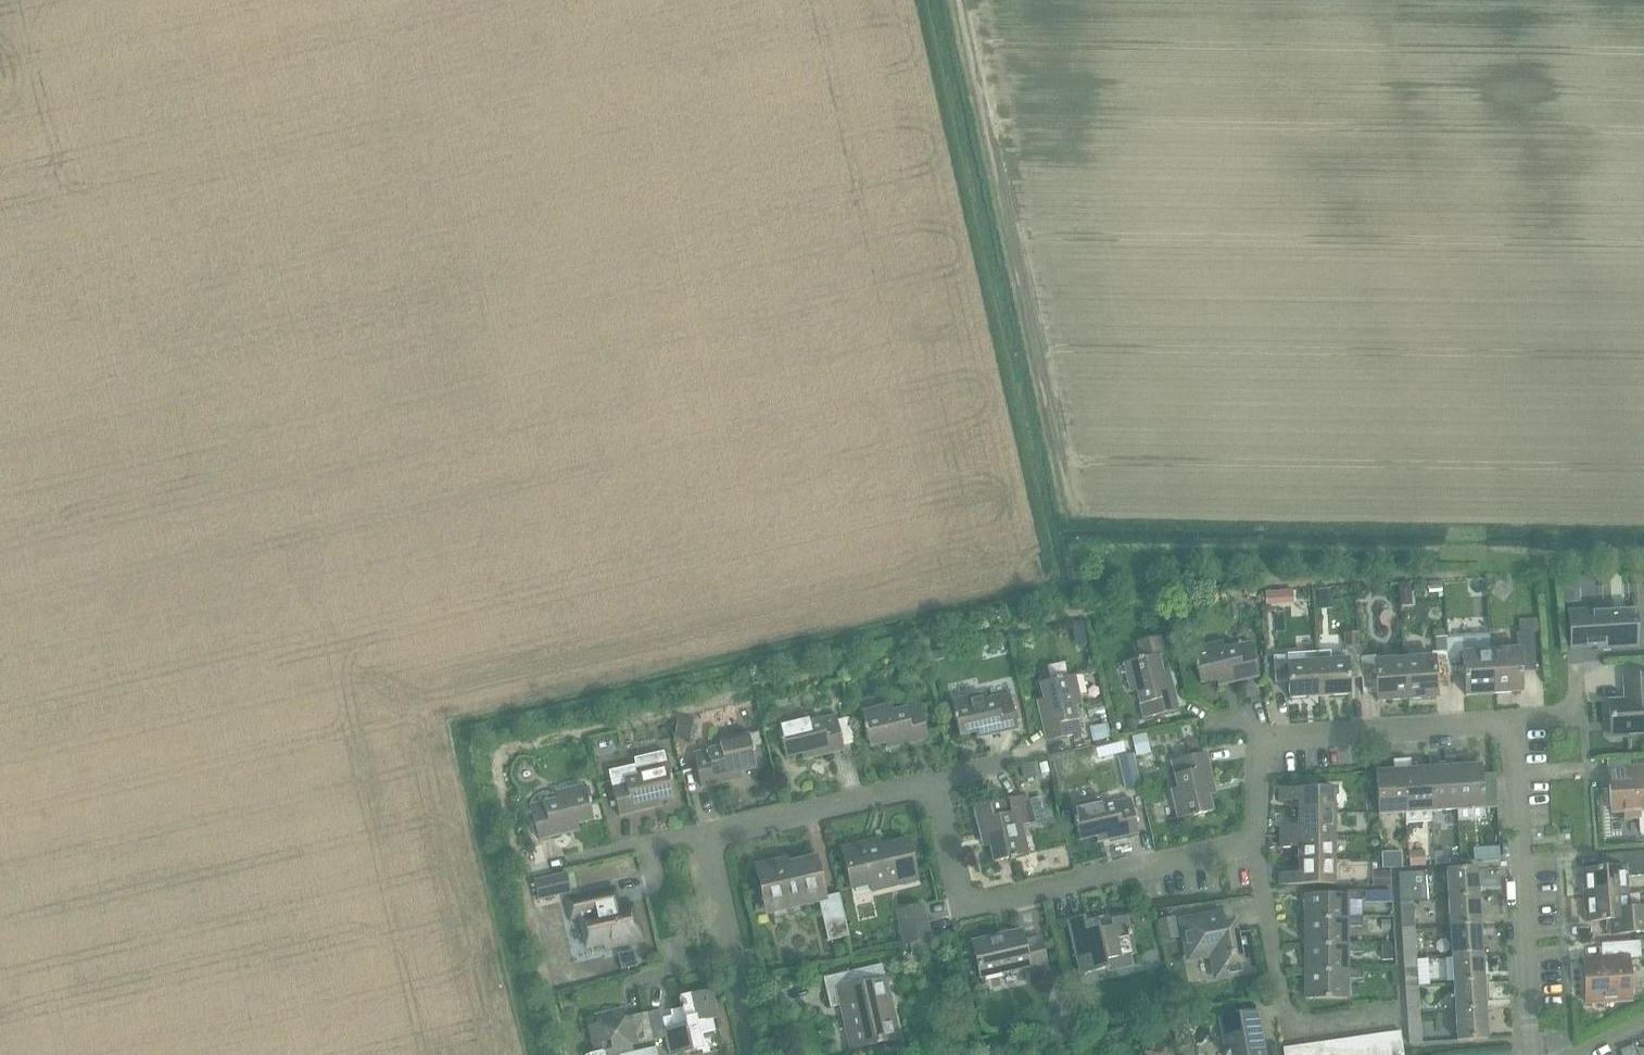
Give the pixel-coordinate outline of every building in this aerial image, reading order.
[(1577,575),(1562,576),(1562,577),(1563,589),(1578,589),(1577,577),(1577,575)] [(1410,591),(1410,584),(1400,585),(1401,595),(1407,595),(1410,591)] [(1255,595),(1257,587),(1246,585),(1245,594),(1255,595)] [(1277,590),(1268,591),(1268,592),(1268,601),(1278,601),(1277,590)] [(1635,610),(1603,612),(1603,609),(1569,611),(1571,648),(1613,645),(1613,648),(1637,646),(1635,610)] [(1519,620),(1520,633),(1534,632),(1541,631),(1540,618),(1519,620)] [(1362,678),(1360,644),(1359,644),(1358,632),(1345,633),(1346,651),(1317,653),(1320,697),(1350,695),(1348,679),(1362,678)] [(1491,651),(1494,694),(1522,692),(1520,666),(1535,665),(1534,632),(1520,633),(1517,633),(1518,649),(1491,651)] [(1172,681),(1166,683),(1160,656),(1165,654),(1161,635),(1137,641),(1141,658),(1125,662),(1132,690),(1139,689),(1145,717),(1179,709),(1172,681)] [(1494,694),(1491,651),(1464,652),(1463,637),(1447,638),(1448,652),(1447,652),(1449,671),(1464,670),(1466,696),(1494,694)] [(1251,643),(1223,649),(1222,642),(1193,649),(1201,683),(1228,676),(1230,682),(1258,676),(1251,643)] [(1407,700),(1405,660),(1376,662),(1376,656),(1368,657),(1367,644),(1360,644),(1362,678),(1363,694),(1377,693),(1378,702),(1407,700)] [(941,650),(930,653),(932,659),(933,662),(944,658),(943,655),(941,650)] [(1450,688),(1449,671),(1447,652),(1432,653),(1433,658),(1405,660),(1407,700),(1436,698),(1436,689),(1450,688)] [(1290,699),(1320,697),(1317,653),(1274,656),(1275,683),(1289,683),(1290,699)] [(1074,674),(1041,682),(1048,710),(1041,711),(1048,741),(1082,732),(1080,722),(1076,706),(1082,705),(1074,674)] [(1623,677),(1624,699),(1609,701),(1611,735),(1643,733),(1643,676),(1623,677)] [(1010,694),(983,700),(981,694),(952,701),(960,734),(987,728),(988,735),(1018,728),(1010,694)] [(921,705),(894,711),(892,705),(863,712),(871,744),(899,738),(901,745),(929,739),(921,705)] [(836,715),(809,721),(808,715),(778,722),(786,755),(814,749),(816,755),(844,749),(836,715)] [(677,717),(674,736),(691,740),(695,719),(678,716),(677,716),(677,717)] [(1108,723),(1090,727),(1093,741),(1111,737),(1108,723)] [(693,753),(701,786),(731,779),(729,772),(756,766),(749,732),(720,739),(721,746),(693,753)] [(1151,752),(1147,733),(1132,736),(1136,755),(1151,752)] [(609,770),(619,815),(648,808),(647,801),(674,795),(664,750),(634,757),(635,764),(609,770)] [(1171,789),(1177,819),(1212,811),(1206,782),(1212,781),(1206,752),(1171,760),(1177,788),(1171,789)] [(1118,757),(1126,790),(1139,787),(1131,754),(1118,757)] [(1461,755),(1453,756),(1457,809),(1458,821),(1485,819),(1484,808),(1497,807),(1495,775),(1495,773),(1493,774),(1482,774),(1481,764),(1462,765),(1461,755)] [(1445,766),(1428,768),(1431,811),(1457,809),(1453,756),(1445,756),(1445,766)] [(1393,770),(1376,771),(1378,814),(1405,813),(1401,759),(1392,760),(1393,770)] [(1409,759),(1401,759),(1405,813),(1405,823),(1431,821),(1431,811),(1428,768),(1410,769),(1409,759)] [(1020,765),(1024,779),(1041,775),(1037,761),(1020,765)] [(1629,768),(1630,784),(1609,785),(1611,812),(1624,812),(1625,818),(1638,817),(1639,833),(1643,837),(1643,767),(1629,768)] [(531,805),(539,839),(568,832),(566,825),(594,819),(586,785),(557,792),(559,799),(531,805)] [(1298,814),(1334,814),(1334,789),(1280,790),(1280,802),(1298,802),(1298,814)] [(995,862),(1028,854),(1022,829),(1035,826),(1028,794),(975,807),(984,847),(991,845),(995,862)] [(1130,799),(1103,805),(1101,799),(1071,805),(1079,839),(1107,832),(1109,839),(1138,832),(1130,799)] [(1281,837),(1334,837),(1334,814),(1298,814),(1298,827),(1281,827),(1281,837)] [(1299,861),(1334,861),(1334,837),(1281,837),(1281,848),(1299,847),(1299,861)] [(872,890),(917,880),(907,839),(872,848),(870,840),(842,847),(851,887),(870,883),(872,890)] [(1424,851),(1409,851),(1410,867),(1425,866),(1424,851)] [(1401,852),(1382,852),(1383,868),(1388,868),(1402,868),(1402,864),(1401,852)] [(1446,852),(1434,852),(1435,864),(1447,864),(1446,852)] [(1628,893),(1627,877),(1643,876),(1643,852),(1601,854),(1602,863),(1602,869),(1582,870),(1583,896),(1628,893)] [(839,893),(824,897),(815,858),(779,867),(778,862),(755,867),(761,889),(766,888),(772,911),(818,900),(828,941),(849,936),(839,893)] [(1334,861),(1299,861),(1299,873),(1281,874),(1281,884),(1334,884),(1334,861)] [(1447,899),(1478,897),(1476,868),(1445,870),(1447,899)] [(1373,886),(1389,885),(1388,870),(1372,871),(1373,886)] [(1412,873),(1398,874),(1400,902),(1414,901),(1412,873)] [(565,874),(535,881),(539,898),(569,891),(565,874)] [(631,900),(616,903),(613,889),(566,900),(571,917),(581,915),(587,942),(604,938),(606,947),(640,938),(631,900)] [(1349,921),(1349,916),(1349,901),(1362,901),(1362,891),(1347,891),(1347,894),(1305,894),(1305,921),(1349,921)] [(1389,891),(1375,891),(1375,903),(1389,903),(1389,891)] [(1583,896),(1585,921),(1605,920),(1606,934),(1643,932),(1643,908),(1629,909),(1628,893),(1583,896)] [(1449,927),(1480,925),(1478,897),(1447,899),(1449,927)] [(1414,901),(1400,902),(1401,931),(1415,930),(1414,901)] [(906,945),(909,944),(927,940),(932,939),(923,905),(897,911),(906,945)] [(1417,911),(1418,925),(1448,925),(1448,911),(1417,911)] [(1233,922),(1223,924),(1221,914),(1193,919),(1194,923),(1182,925),(1189,958),(1212,954),(1215,973),(1228,970),(1229,974),(1253,970),(1247,934),(1236,936),(1233,922)] [(1107,961),(1136,954),(1127,915),(1110,919),(1110,921),(1088,927),(1085,916),(1068,920),(1081,975),(1109,968),(1107,961)] [(1348,946),(1348,943),(1349,926),(1362,926),(1362,916),(1349,916),(1349,921),(1305,921),(1305,946),(1348,946)] [(1160,922),(1163,939),(1177,937),(1173,919),(1160,922)] [(1451,956),(1482,954),(1480,925),(1449,927),(1451,956)] [(1041,937),(1025,941),(1022,930),(973,941),(981,977),(1029,966),(1030,973),(1048,969),(1041,937)] [(1415,930),(1401,931),(1403,959),(1417,958),(1415,930)] [(1445,939),(1420,942),(1427,989),(1453,985),(1450,966),(1448,966),(1445,939)] [(927,940),(909,944),(912,956),(930,952),(927,940)] [(1583,959),(1586,1003),(1606,1002),(1606,997),(1630,996),(1628,958),(1641,957),(1640,942),(1601,944),(1601,950),(1602,958),(1583,959)] [(1349,972),(1349,969),(1349,953),(1362,953),(1362,943),(1348,943),(1348,946),(1305,946),(1305,972),(1349,972)] [(1391,947),(1383,948),(1383,960),(1392,960),(1391,947)] [(1453,984),(1484,982),(1482,954),(1451,956),(1453,984)] [(1417,958),(1403,959),(1404,987),(1419,986),(1417,958)] [(857,1048),(899,1039),(882,965),(823,978),(830,1008),(847,1004),(857,1048)] [(1349,972),(1305,972),(1305,998),(1348,998),(1348,979),(1362,979),(1362,969),(1349,969),(1349,972)] [(1455,1012),(1486,1010),(1484,982),(1453,984),(1455,1012)] [(1419,986),(1404,987),(1406,1016),(1421,1015),(1419,986)] [(655,1039),(667,1037),(671,1054),(675,1054),(702,1049),(699,1033),(713,1030),(710,1019),(717,1017),(710,990),(680,997),(682,1007),(670,1010),(674,1026),(666,1028),(662,1010),(649,1013),(655,1039)] [(649,1013),(625,1019),(622,1010),(596,1016),(598,1025),(589,1028),(595,1054),(591,1054),(657,1054),(655,1046),(632,1052),(630,1045),(655,1039),(649,1013)] [(1486,1010),(1455,1012),(1457,1041),(1488,1039),(1486,1010)] [(1256,1011),(1219,1018),(1226,1052),(1224,1052),(1224,1054),(1265,1054),(1256,1011)] [(1421,1015),(1406,1016),(1408,1044),(1422,1043),(1421,1015)] [(1390,1054),(1404,1054),(1400,1031),(1387,1033),(1390,1054)] [(1387,1033),(1374,1035),(1377,1054),(1390,1054),(1387,1033)] [(1374,1035),(1361,1036),(1364,1054),(1377,1054),(1374,1035)] [(1361,1036),(1349,1038),(1351,1054),(1364,1054),(1361,1036)] [(1349,1038),(1335,1040),(1338,1054),(1351,1054),(1349,1038)] [(1335,1040),(1322,1042),(1324,1054),(1338,1054),(1335,1040)] [(1322,1042),(1309,1044),(1311,1054),(1324,1054),(1322,1042)] [(1309,1044),(1283,1048),(1284,1054),(1311,1054),(1309,1044)] [(1623,1054),(1638,1054),(1634,1044),(1620,1049),(1623,1054)]
